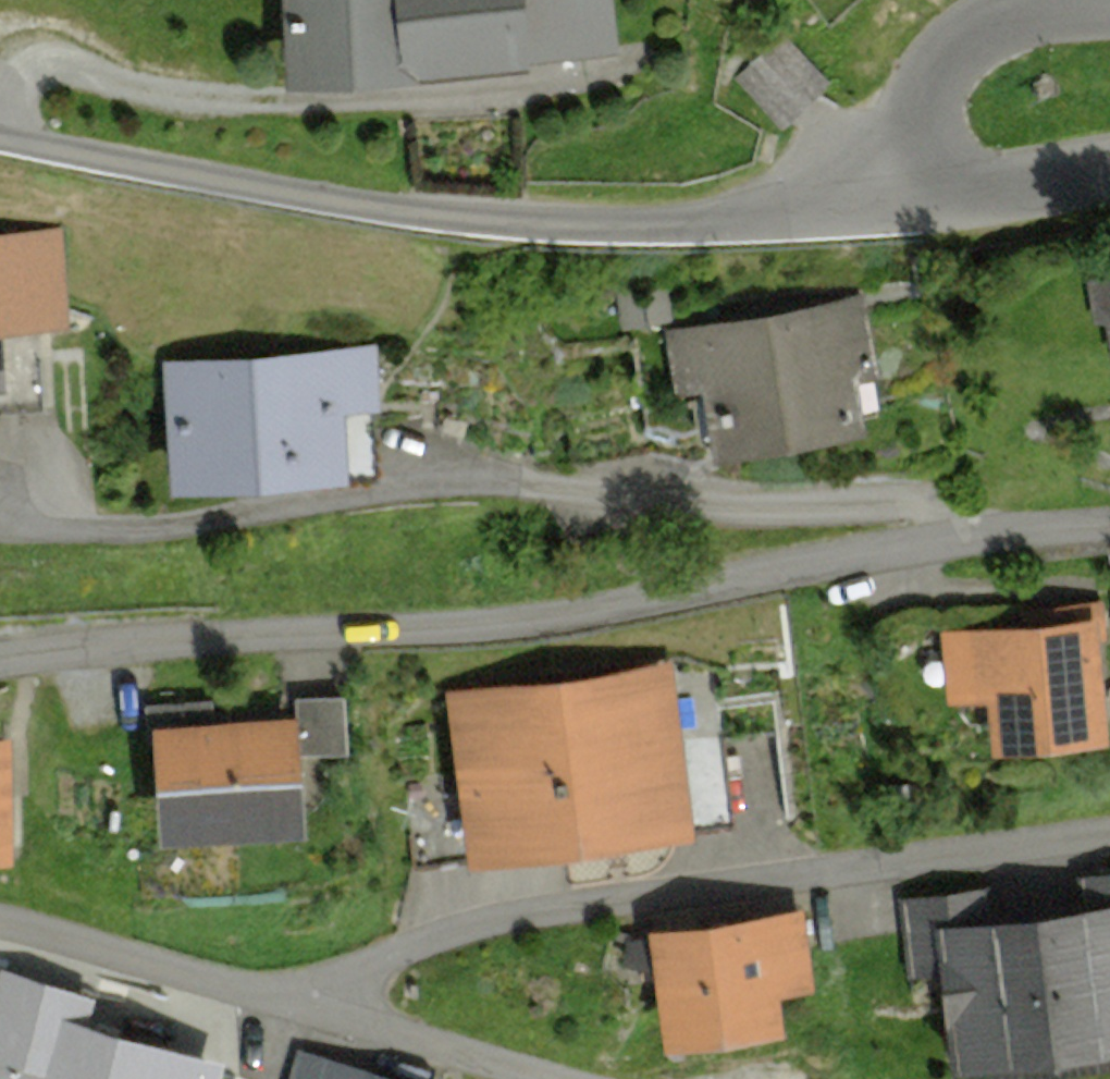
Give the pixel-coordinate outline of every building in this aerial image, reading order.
[(262,70),(595,49),(592,0),(258,0),(262,70)] [(785,33),(733,75),(773,124),(825,83),(785,33)] [(73,308),(68,213),(0,217),(0,313),(73,308)] [(1079,273),(1097,399),(1109,397),(1109,269),(1079,273)] [(848,306),(671,332),(678,384),(707,380),(717,450),(866,428),(848,306)] [(157,354),(157,469),(379,469),(379,354),(157,354)] [(1078,737),(1078,589),(946,589),(947,737),(1078,737)] [(679,827),(665,658),(426,677),(440,845),(679,827)] [(267,715),(116,721),(121,832),(272,826),(267,715)] [(886,893),(899,1068),(1109,1052),(1109,876),(886,893)] [(786,984),(780,913),(613,928),(623,1038),(745,1028),(742,988),(786,984)] [(4,979),(0,992),(0,1052),(4,1053),(0,1069),(0,1078),(210,1078),(213,1070),(76,1031),(85,1002),(4,979)] [(288,1040),(273,1078),(384,1078),(288,1040)]
